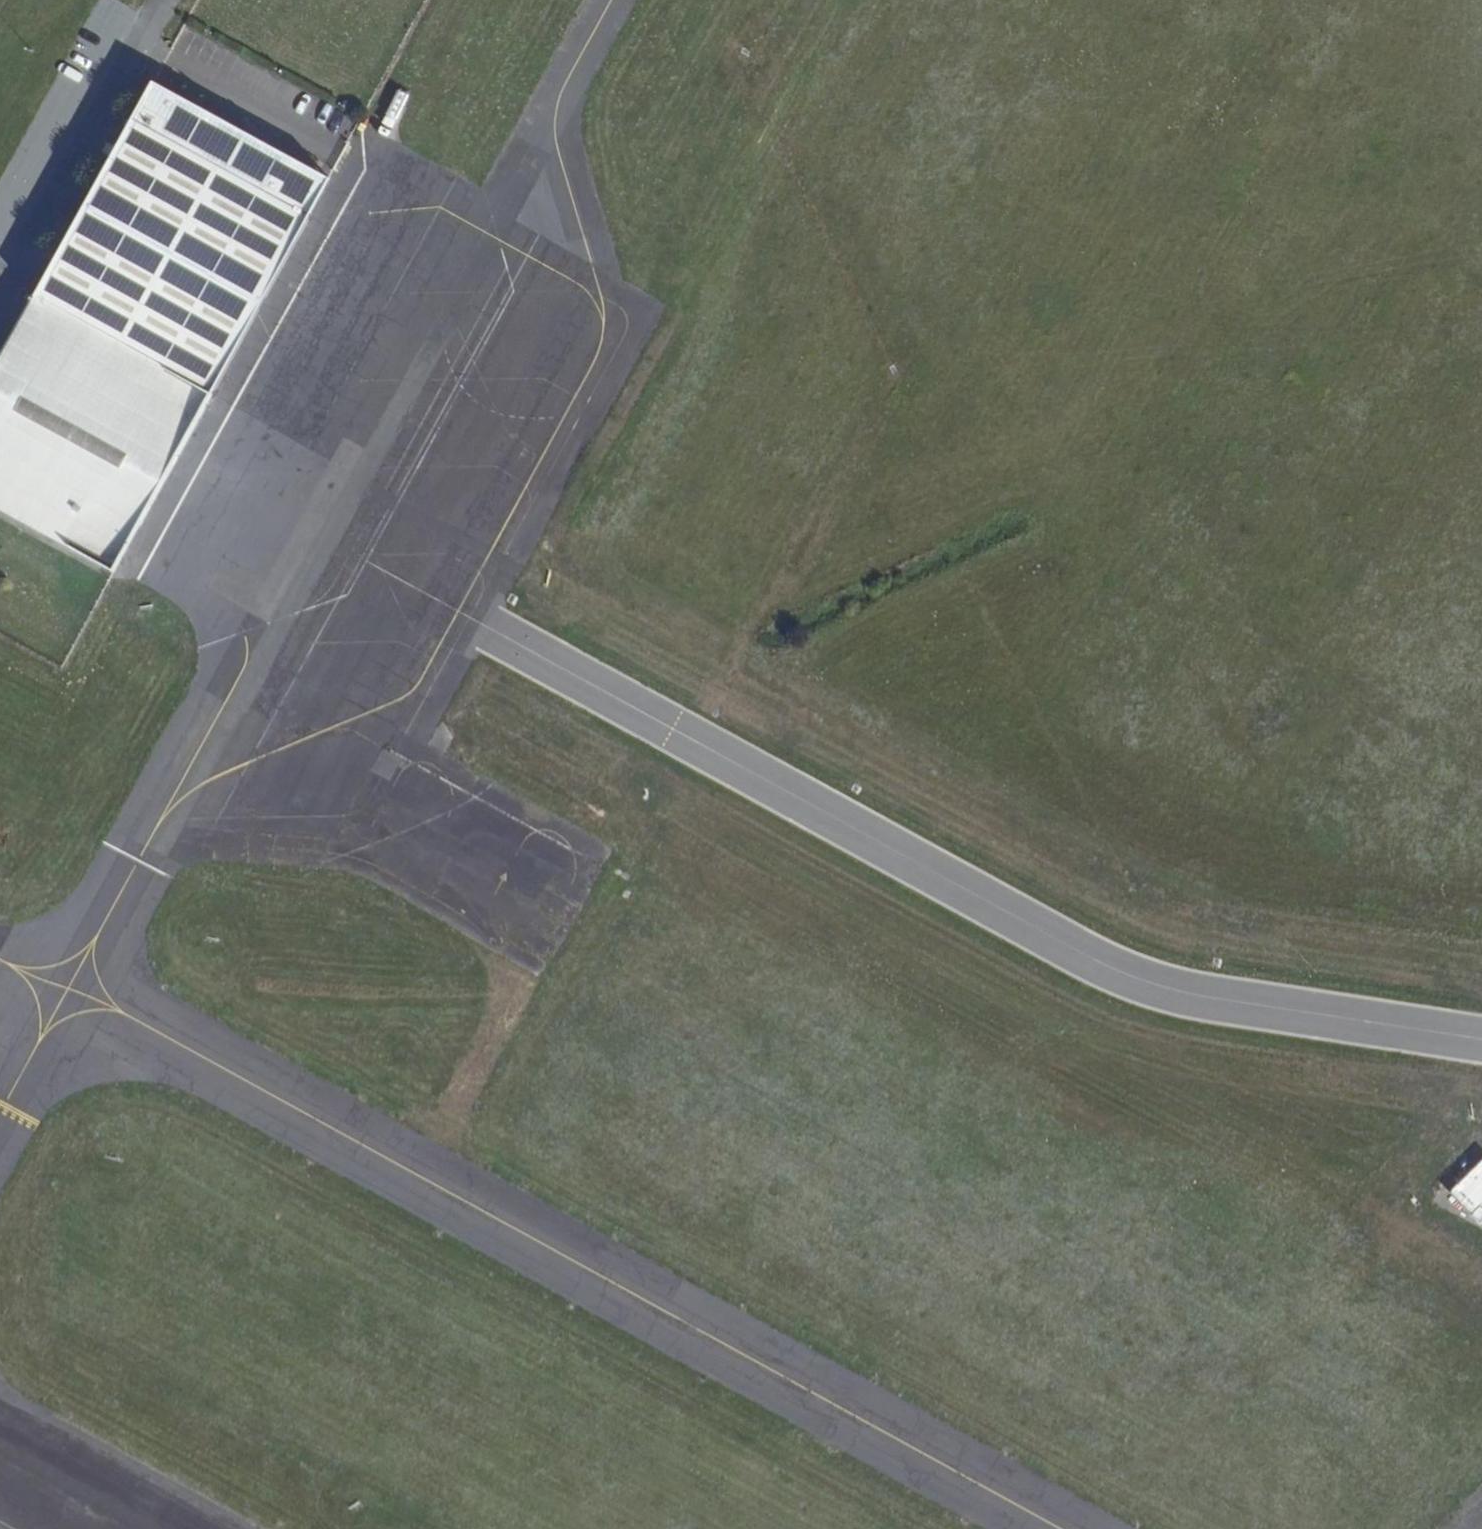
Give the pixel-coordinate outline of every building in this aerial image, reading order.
[(118,567),(326,179),(151,85),(0,365),(0,504),(118,567)]
